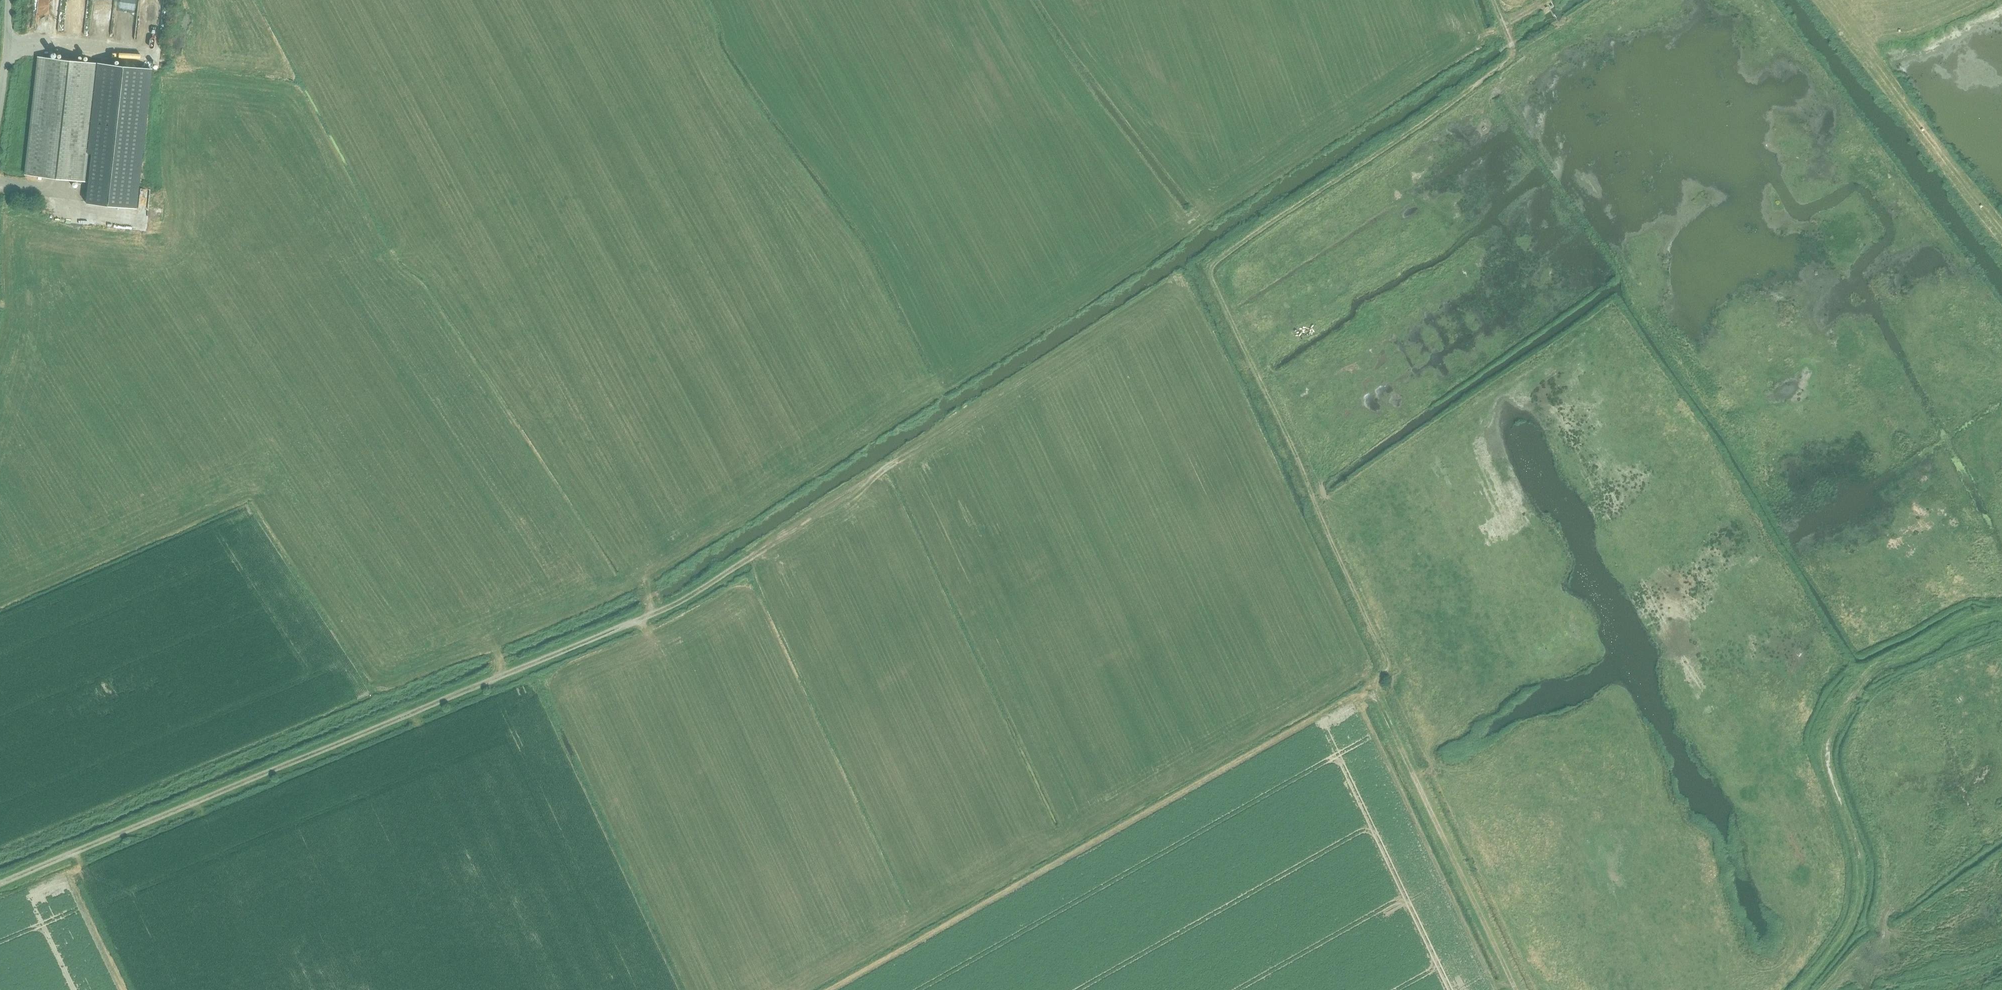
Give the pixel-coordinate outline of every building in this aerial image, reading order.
[(42,4),(51,4),(51,11),(57,12),(58,0),(42,0),(42,4)] [(106,30),(110,0),(94,0),(91,28),(106,30)] [(135,208),(150,69),(39,56),(25,175),(88,182),(85,202),(135,208)]
